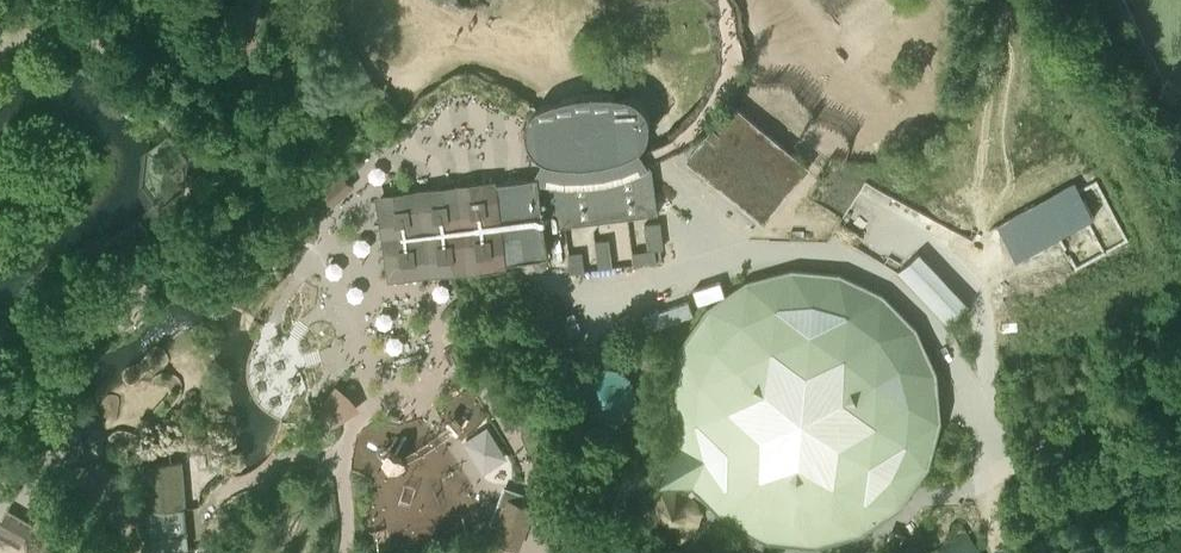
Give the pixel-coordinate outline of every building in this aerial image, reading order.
[(558,100),(550,103),(545,106),(540,109),(536,112),(532,115),(529,121),(526,128),(526,135),(528,142),(531,148),(537,154),(543,157),(537,168),(535,173),(539,172),(545,224),(653,210),(647,164),(644,161),(634,144),(640,139),(645,130),(646,121),(644,114),(642,107),(637,101),(630,97),(620,95),(610,94),(603,94),(594,94),(583,95),(575,96),(564,99),(558,100)] [(765,221),(809,167),(732,105),(688,159),(765,221)] [(525,251),(542,249),(533,182),(492,187),(492,184),(379,199),(390,274),(461,265),(465,264),(504,259),(504,254),(525,251)] [(1055,235),(1037,200),(959,241),(977,276),(1055,235)] [(635,248),(650,247),(649,216),(634,217),(635,248)] [(650,220),(651,246),(669,245),(667,219),(650,220)] [(930,247),(905,268),(952,323),(976,303),(930,247)] [(942,405),(942,396),(941,387),(940,378),(939,369),(936,361),(934,352),(930,344),(927,335),(922,328),(918,320),(912,313),(907,306),(900,299),(894,293),(887,287),(880,282),(872,277),(864,273),(856,269),(848,266),(839,263),(831,260),(822,259),(813,258),(804,257),(795,257),(786,258),(777,259),(768,260),(759,262),(751,265),(743,269),(734,272),(727,277),(719,281),(712,287),(705,292),(698,299),(692,305),(686,312),(681,319),(676,327),(672,335),(668,343),(665,351),(662,360),(659,368),(658,377),(657,386),(656,395),(656,404),(656,413),(658,422),(659,431),(661,440),(664,448),(667,456),(671,465),(676,472),(680,480),(686,487),(691,494),(697,501),(704,507),(711,513),(718,518),(726,523),(734,527),(742,531),(750,535),(759,537),(767,540),(776,541),(785,542),(794,543),(803,543),(812,543),(821,541),(830,540),(838,538),(847,535),(855,532),(864,528),(871,523),(879,519),(886,513),(893,508),(900,502),(906,495),(912,488),(917,481),(922,473),(926,465),(930,457),(933,449),(936,440),(939,432),(940,423),(941,414),(942,405)] [(579,409),(584,417),(592,424),(601,427),(611,427),(620,424),(628,418),(633,410),(635,401),(635,391),(631,383),(625,376),(617,371),(608,369),(598,370),(590,374),(582,380),(578,389),(577,399),(579,409)] [(322,405),(345,426),(369,400),(346,379),(322,405)] [(139,466),(143,510),(181,507),(178,463),(139,466)] [(533,506),(510,497),(495,534),(519,543),(533,506)] [(0,522),(0,534),(19,544),(31,521),(7,508),(0,522)]
